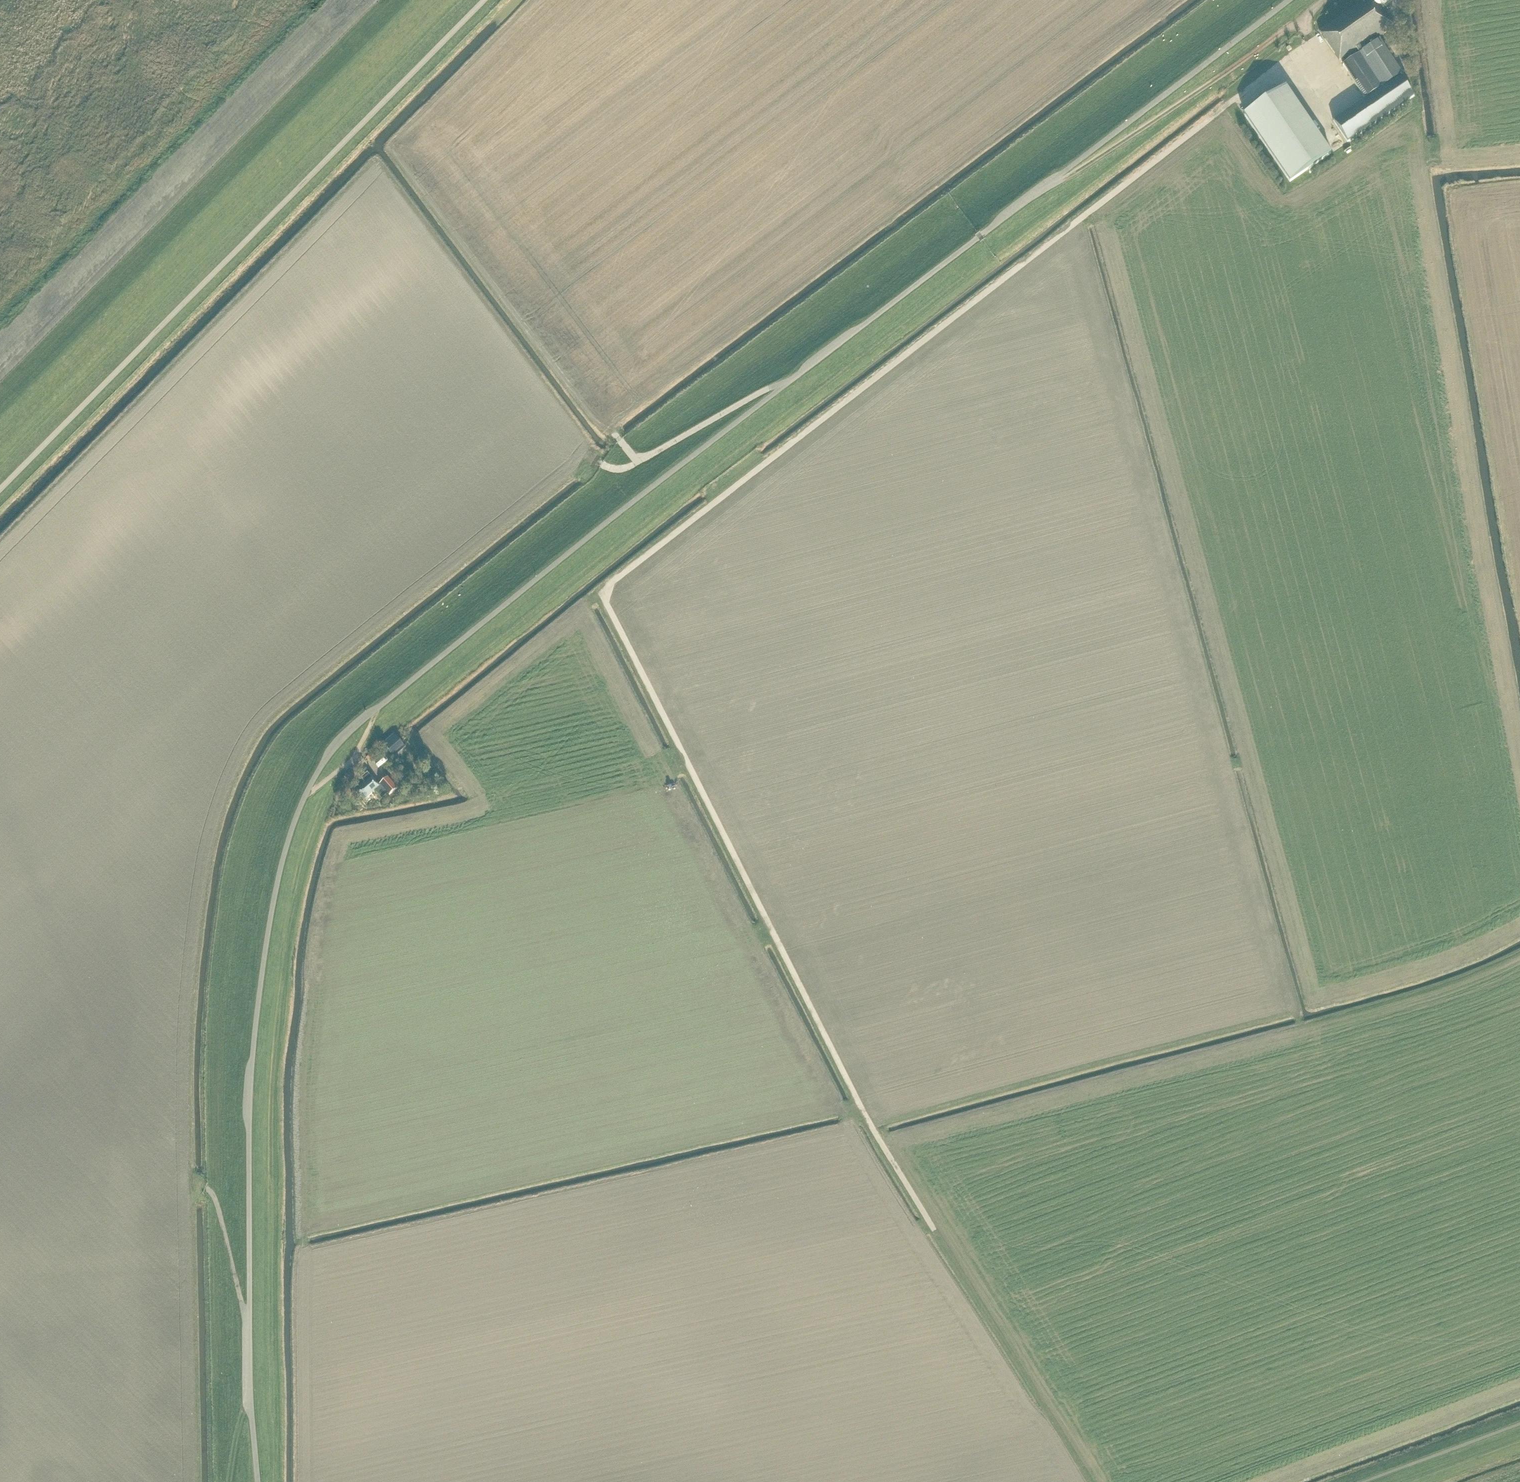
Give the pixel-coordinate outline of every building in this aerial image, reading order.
[(1394,2),(1393,0),(1370,0),(1364,5),(1363,3),(1319,33),(1341,64),(1357,53),(1359,55),(1342,67),(1365,100),(1333,122),(1347,143),(1415,99),(1400,77),(1402,76),(1379,42),(1366,51),(1364,49),(1395,28),(1382,10),(1394,2)] [(1331,154),(1286,88),(1244,117),(1289,182),(1331,154)] [(395,737),(385,747),(394,758),(405,748),(395,737)] [(366,783),(357,792),(365,801),(376,791),(383,799),(389,793),(390,795),(397,788),(388,778),(379,786),(368,773),(362,779),(366,783)]
